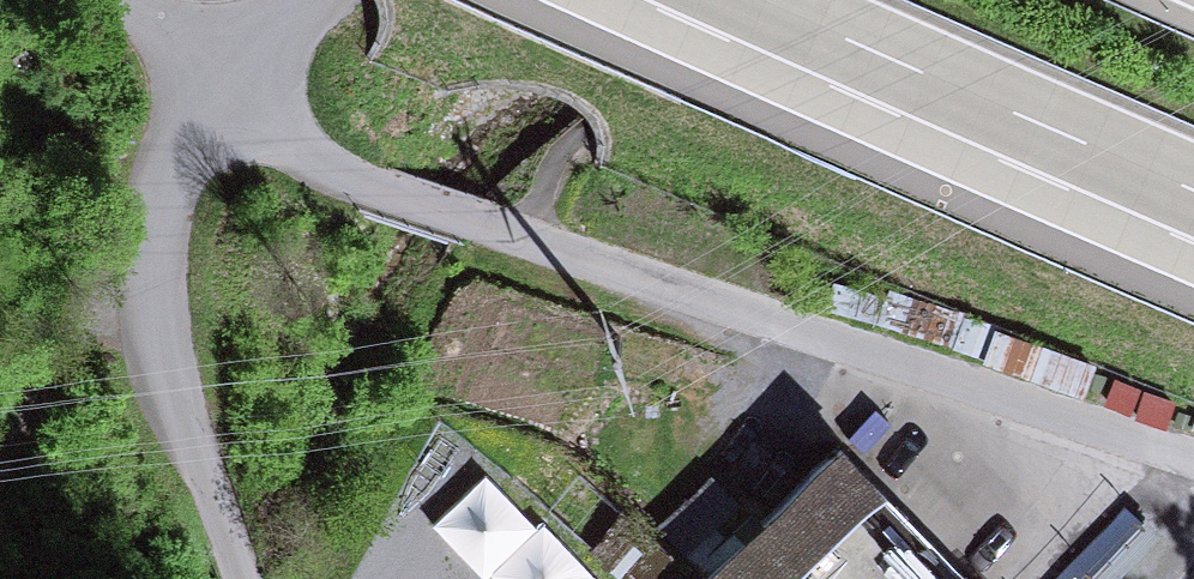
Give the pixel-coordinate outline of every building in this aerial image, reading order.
[(719,578),(965,578),(850,456),(719,578)] [(501,457),(446,508),(513,578),(615,578),(501,457)]
